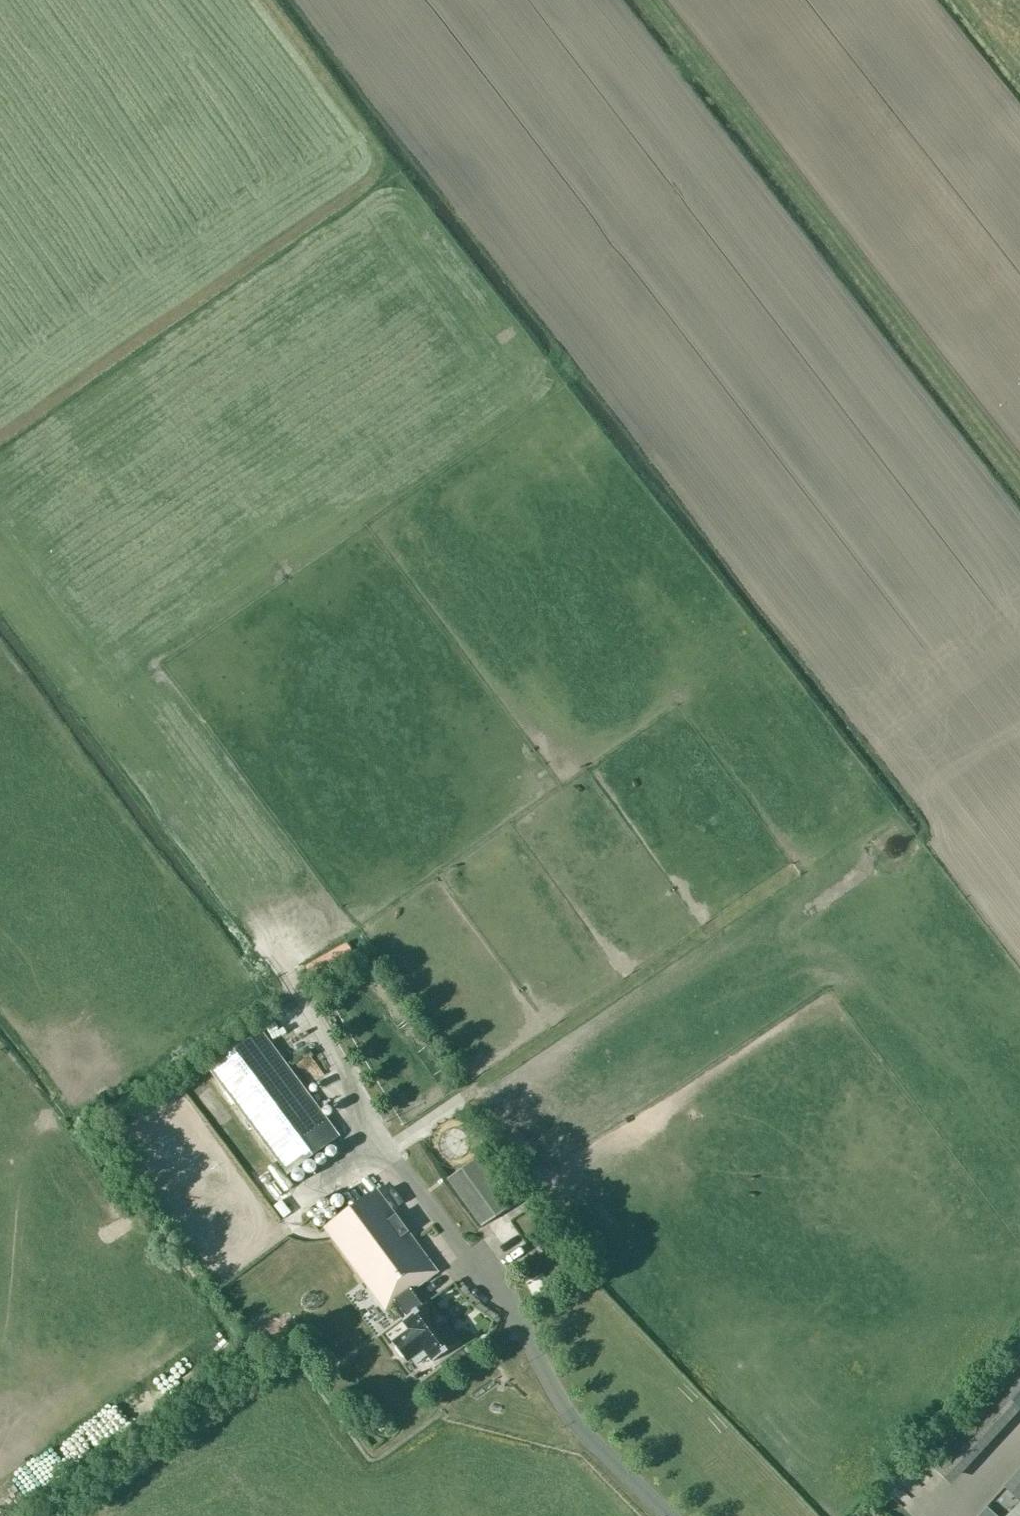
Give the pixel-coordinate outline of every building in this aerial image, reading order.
[(338,1136),(260,1032),(211,1068),(288,1173),(338,1136)] [(475,1155),(447,1177),(480,1225),(509,1206),(475,1155)] [(287,1192),(294,1179),(282,1173),(275,1186),(287,1192)] [(425,1303),(415,1288),(437,1272),(376,1189),(324,1227),(385,1310),(393,1304),(403,1319),(402,1319),(409,1329),(393,1341),(407,1360),(424,1348),(433,1361),(457,1343),(446,1328),(447,1327),(437,1313),(436,1314),(426,1302),(425,1303)] [(914,1454),(943,1481),(1019,1399),(1019,1341),(914,1454)] [(1008,1452),(996,1465),(1004,1472),(1015,1459),(1008,1452)] [(1017,1498),(1019,1495),(1019,1466),(1003,1485),(1017,1498)] [(1006,1515),(1019,1515),(1019,1501),(1006,1515)]
